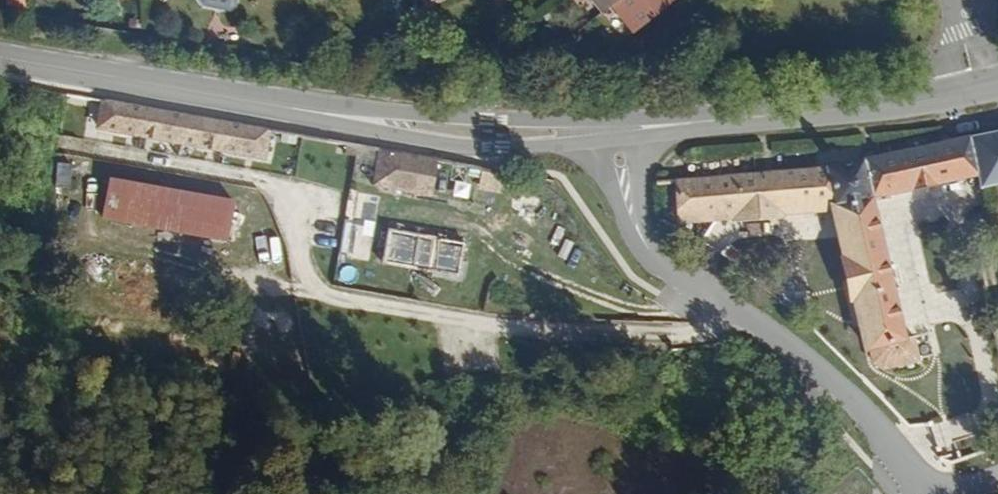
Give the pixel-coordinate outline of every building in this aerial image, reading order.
[(7,5),(27,8),(28,0),(8,0),(7,5)] [(610,3),(614,0),(595,0),(602,9),(610,3)] [(662,5),(659,0),(614,0),(610,3),(629,32),(662,5)] [(263,164),(269,127),(103,100),(97,137),(263,164)] [(976,200),(997,195),(997,145),(966,151),(973,187),(976,200)] [(433,197),(439,158),(383,149),(376,188),(433,197)] [(679,196),(687,234),(831,222),(871,212),(973,187),(966,151),(937,157),(857,173),(679,196)] [(70,194),(73,165),(58,164),(55,192),(70,194)] [(105,219),(200,236),(225,240),(232,202),(112,181),(105,219)] [(871,212),(831,222),(843,271),(833,274),(841,310),(852,309),(863,355),(888,379),(936,368),(933,355),(915,358),(910,342),(900,344),(871,212)] [(383,262),(456,275),(462,241),(390,227),(383,262)]
